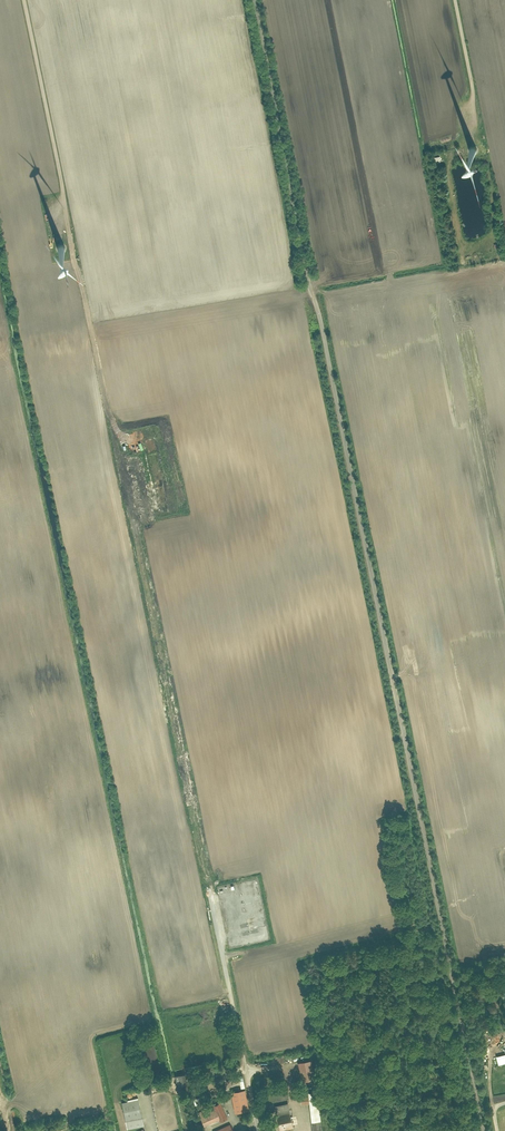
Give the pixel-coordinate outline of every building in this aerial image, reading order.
[(297,1060),(300,1079),(312,1077),(309,1059),(297,1060)] [(185,1072),(174,1074),(177,1090),(187,1088),(185,1072)] [(241,1080),(232,1084),(235,1091),(244,1086),(241,1080)] [(193,1097),(194,1104),(201,1102),(200,1095),(193,1097)] [(301,1110),(306,1109),(309,1125),(321,1123),(318,1105),(310,1106),(309,1097),(299,1099),(301,1110)] [(138,1100),(122,1104),(128,1130),(143,1127),(138,1100)] [(220,1103),(200,1113),(204,1122),(218,1115),(220,1121),(228,1117),(221,1103),(220,1103)] [(288,1104),(276,1107),(281,1130),(293,1128),(288,1104)]
